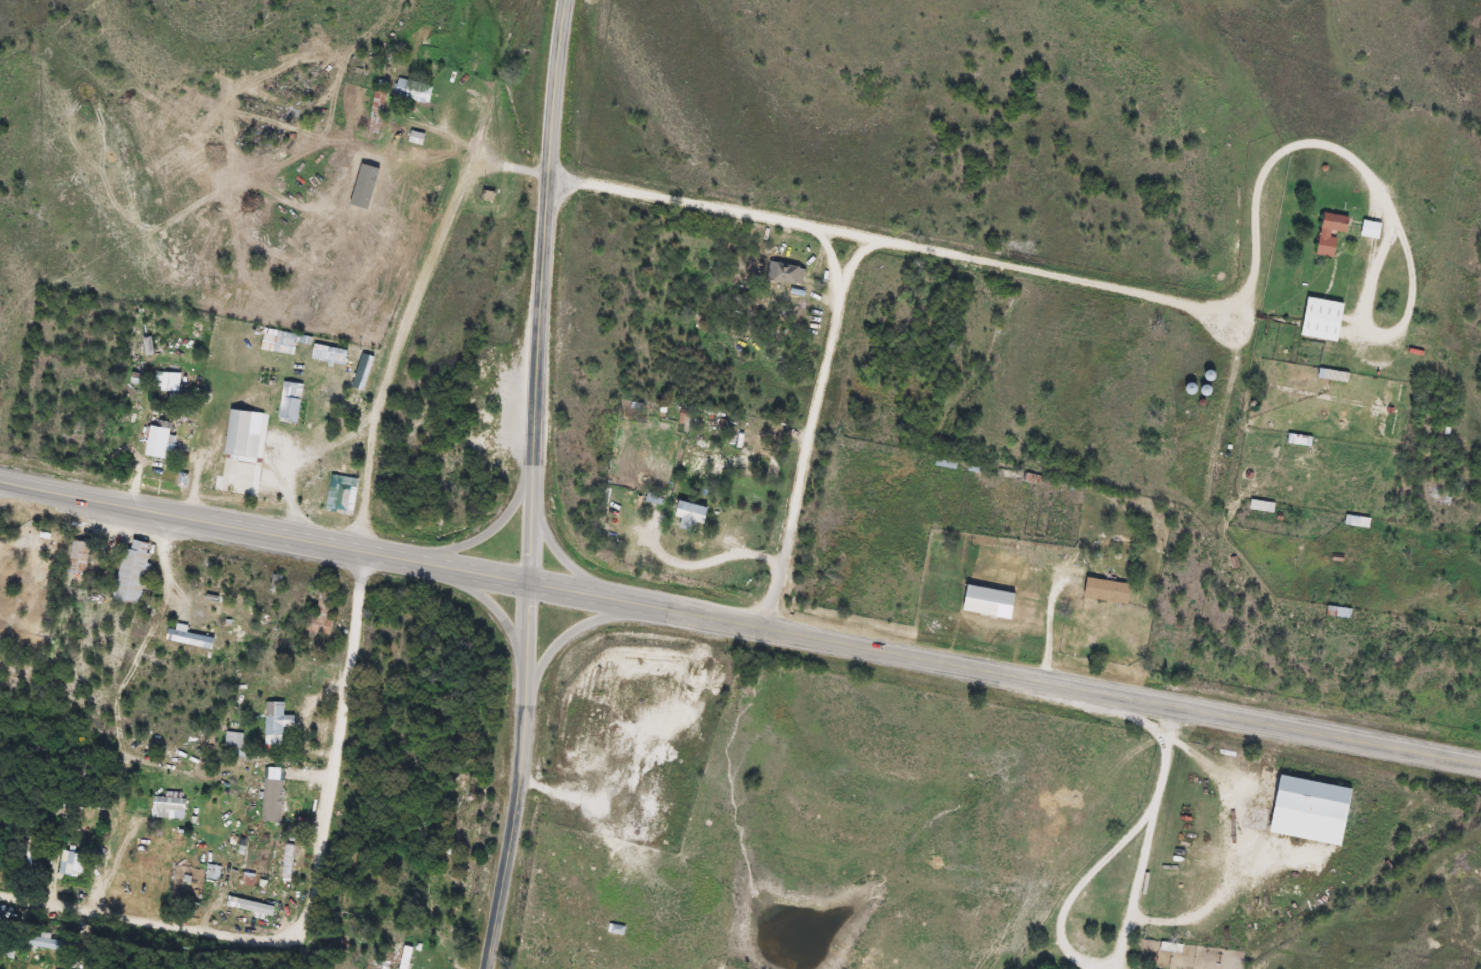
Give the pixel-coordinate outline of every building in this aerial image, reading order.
[(394,97),(398,79),(433,87),(429,104),(394,97)] [(421,145),(408,141),(411,132),(424,135),(421,145)] [(1347,233),(1337,231),(1333,258),(1316,255),(1322,213),(1349,217),(1347,233)] [(1380,222),(1380,238),(1362,238),(1362,222),(1380,222)] [(801,286),(766,279),(769,262),(805,269),(801,286)] [(1301,337),(1307,298),(1344,303),(1338,342),(1301,337)] [(299,336),(293,357),(270,351),(276,330),(299,336)] [(347,352),(345,366),(310,360),(313,346),(347,352)] [(354,389),(365,355),(374,358),(363,391),(354,389)] [(302,384),(298,424),(278,422),(282,382),(302,384)] [(263,414),(257,464),(224,460),(230,410),(263,414)] [(144,456),(148,426),(158,427),(158,421),(171,423),(169,439),(172,440),(169,460),(144,456)] [(334,509),(340,479),(352,482),(346,512),(334,509)] [(1250,510),(1250,501),(1273,501),(1273,510),(1250,510)] [(706,525),(695,524),(694,532),(679,530),(680,518),(676,518),(677,503),(708,506),(706,525)] [(1369,519),(1368,528),(1345,525),(1346,516),(1369,519)] [(115,600),(126,539),(151,544),(139,604),(115,600)] [(90,543),(85,576),(67,573),(72,541),(90,543)] [(1131,585),(1128,605),(1084,599),(1086,579),(1131,585)] [(1015,594),(1011,620),(963,613),(968,586),(1015,594)] [(1326,616),(1327,607),(1351,610),(1350,619),(1326,616)] [(214,640),(212,651),(166,640),(169,629),(214,640)] [(284,702),(284,748),(265,748),(265,702),(284,702)] [(1269,834),(1280,776),(1353,789),(1342,847),(1269,834)] [(281,823),(262,823),(263,780),(282,781),(281,823)] [(184,798),(184,820),(153,820),(153,798),(184,798)] [(282,854),(271,854),(271,845),(292,845),(292,880),(282,880),(282,854)] [(82,876),(61,877),(60,853),(81,852),(82,876)] [(257,887),(241,887),(241,875),(257,875),(257,887)] [(226,905),(229,896),(273,909),(271,918),(226,905)] [(624,934),(609,935),(608,927),(623,926),(624,934)] [(68,952),(26,947),(27,938),(69,942),(68,952)]
